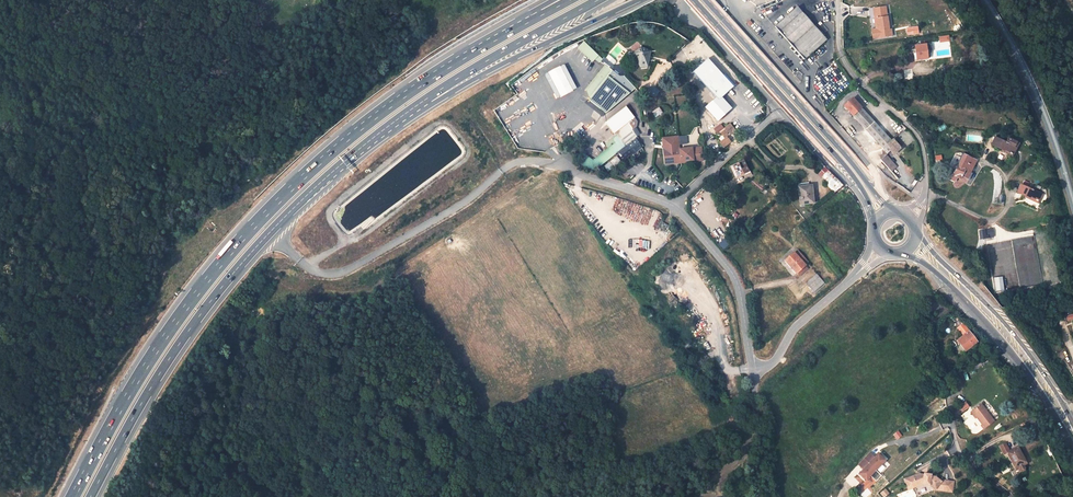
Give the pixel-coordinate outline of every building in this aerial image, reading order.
[(886,6),(874,8),(875,18),(877,28),(878,38),(893,35),(892,29),(890,29),(886,6)] [(780,32),(801,13),(796,7),(775,27),(780,32)] [(801,13),(780,32),(805,59),(826,39),(801,13)] [(599,55),(584,41),(578,48),(593,62),(596,58),(599,55)] [(915,46),(917,60),(928,58),(927,45),(915,46)] [(647,63),(650,49),(633,53),(641,64),(647,63)] [(605,95),(620,76),(624,76),(622,74),(625,71),(619,64),(616,68),(605,57),(603,59),(600,62),(604,66),(587,89),(594,95),(591,98),(590,98),(597,105),(605,95)] [(573,91),(560,67),(549,73),(562,97),(573,91)] [(958,67),(945,67),(946,75),(958,75),(958,67)] [(656,86),(647,87),(648,96),(657,95),(659,90),(656,86)] [(717,111),(725,122),(737,113),(728,102),(730,101),(722,91),(710,99),(718,110),(717,111)] [(611,110),(628,95),(625,92),(616,101),(608,106),(608,110),(611,110)] [(845,106),(866,129),(883,149),(888,145),(892,141),(874,122),(853,99),(845,106)] [(644,145),(638,136),(641,133),(637,127),(638,126),(639,121),(636,117),(627,106),(606,122),(615,133),(616,132),(619,135),(607,145),(610,148),(595,161),(587,155),(586,147),(577,148),(579,160),(595,172),(620,151),(626,158),(633,152),(635,154),(644,147),(643,146),(644,145)] [(652,112),(656,118),(663,113),(659,107),(652,112)] [(730,123),(720,132),(725,139),(727,137),(736,131),(730,123)] [(681,148),(680,135),(664,137),(667,161),(683,159),(683,160),(695,158),(695,155),(699,154),(698,147),(694,147),(694,149),(690,149),(690,146),(681,148)] [(725,139),(720,142),(724,147),(731,142),(727,137),(725,139)] [(1017,148),(1019,143),(1009,138),(1006,143),(995,137),(992,144),(1012,154),(1015,147),(1017,148)] [(901,149),(893,140),(892,141),(888,145),(883,149),(888,153),(890,151),(892,150),(895,154),(901,149)] [(896,166),(886,155),(881,159),(891,171),(896,166)] [(972,172),(976,161),(964,155),(958,166),(957,166),(953,175),(961,179),(963,175),(971,179),(974,173),(972,172)] [(617,156),(604,165),(607,171),(621,162),(617,156)] [(749,172),(744,161),(731,166),(736,177),(744,173),(745,175),(749,172)] [(836,193),(843,185),(825,167),(817,174),(836,193)] [(1038,201),(1041,194),(1021,185),(1018,191),(1038,201)] [(813,203),(811,186),(799,187),(800,204),(813,203)] [(992,235),(991,229),(979,231),(980,239),(986,238),(985,236),(992,235)] [(1034,236),(1013,239),(1016,260),(1024,258),(1026,275),(1034,274),(1033,268),(1039,268),(1034,236)] [(805,266),(794,253),(785,261),(797,273),(805,266)] [(822,280),(817,274),(806,284),(811,289),(822,280)] [(972,334),(963,323),(958,328),(964,335),(958,340),(966,350),(977,341),(975,338),(977,336),(974,332),(972,334)] [(969,408),(967,404),(957,409),(960,414),(969,408)] [(992,425),(982,407),(972,412),(978,424),(980,427),(979,427),(981,431),(992,425)] [(902,436),(899,431),(893,435),(897,439),(902,436)] [(1026,463),(1018,447),(1007,452),(1016,469),(1019,467),(1020,469),(1022,471),(1025,469),(1025,467),(1024,465),(1026,463)] [(870,454),(859,464),(862,467),(864,467),(865,466),(866,467),(861,473),(867,479),(886,460),(880,454),(874,460),(873,458),(874,457),(874,456),(871,453),(870,454)] [(921,483),(924,484),(924,485),(931,486),(936,491),(953,493),(955,485),(942,483),(936,478),(932,477),(932,475),(925,474),(925,476),(920,475),(906,479),(909,487),(921,483)] [(884,496),(888,493),(885,488),(880,492),(884,496)]
